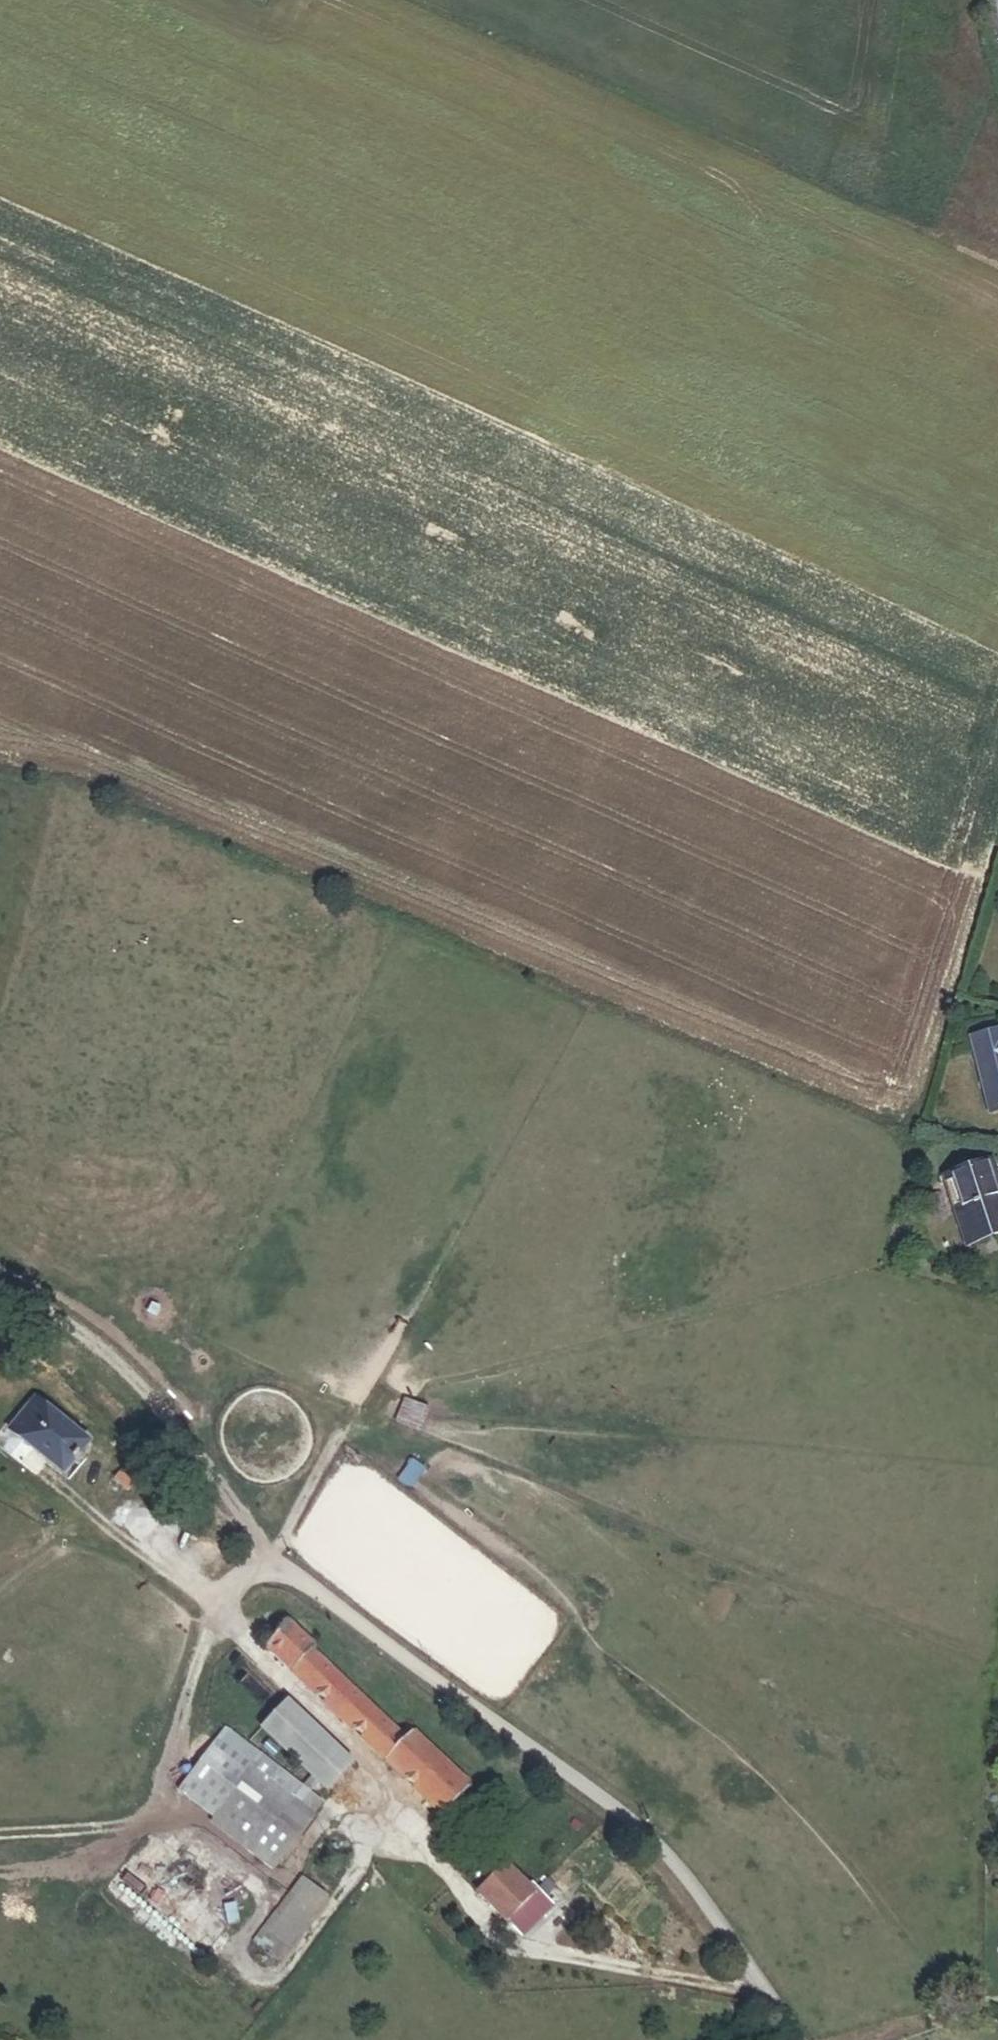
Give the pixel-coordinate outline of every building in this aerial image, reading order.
[(997,1111),(997,1033),(974,1039),(992,1112),(997,1111)] [(991,1159),(954,1172),(964,1203),(959,1204),(969,1235),(996,1227),(997,1234),(997,1179),(991,1159)] [(26,1405),(0,1437),(0,1438),(55,1483),(82,1450),(26,1405)] [(119,1499),(126,1490),(113,1478),(106,1487),(119,1499)] [(437,1825),(463,1798),(404,1741),(395,1751),(302,1662),(306,1657),(281,1633),(260,1655),(437,1825)] [(217,1735),(168,1799),(203,1826),(252,1762),(217,1735)] [(203,1826),(200,1831),(265,1880),(322,1805),(299,1787),(294,1794),(252,1762),(203,1826)] [(520,1937),(551,1906),(534,1888),(531,1891),(508,1868),(478,1898),(507,1928),(509,1926),(520,1937)] [(275,1975),(325,1909),(292,1884),(242,1949),(275,1975)] [(520,1937),(525,1942),(557,1911),(551,1906),(520,1937)]
